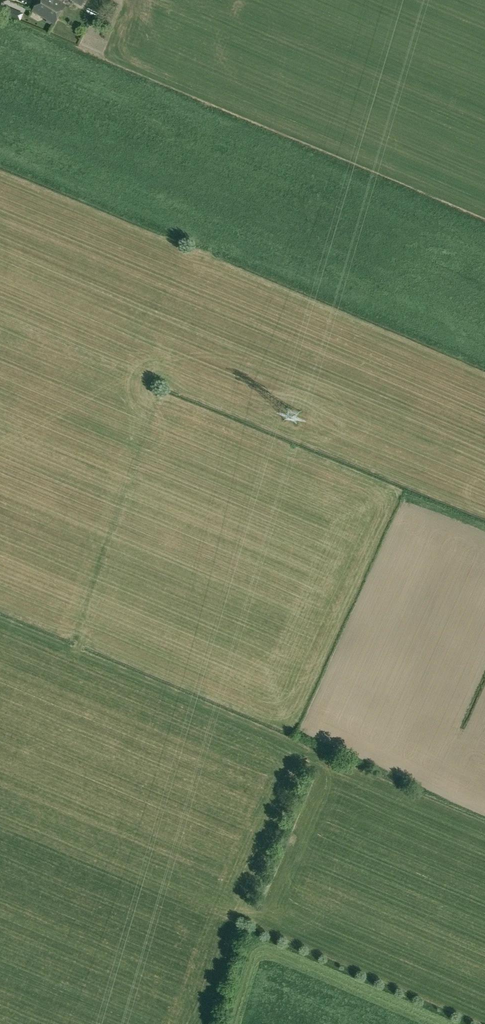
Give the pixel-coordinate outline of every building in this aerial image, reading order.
[(65,0),(39,0),(32,11),(53,24),(65,5),(63,3),(65,0)] [(13,18),(16,11),(8,7),(5,15),(13,18)]
